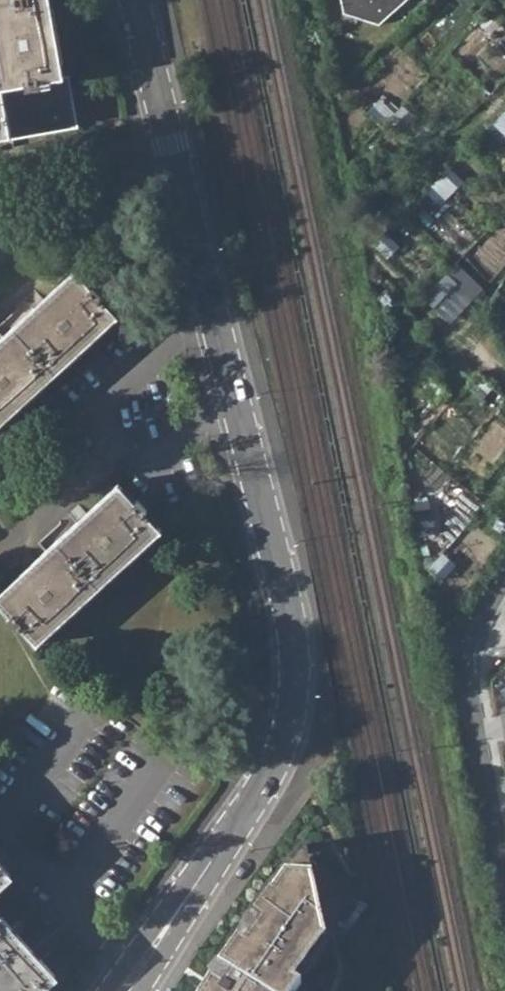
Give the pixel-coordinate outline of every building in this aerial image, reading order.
[(5,135),(6,139),(74,128),(66,75),(61,76),(47,0),(0,0),(0,136),(5,135)] [(343,13),(378,24),(405,0),(340,0),(343,13)] [(488,260),(504,276),(504,243),(488,260)] [(113,315),(97,299),(100,297),(89,284),(86,287),(71,270),(0,337),(0,421),(113,315)] [(420,298),(475,348),(491,329),(453,296),(449,299),(433,286),(420,298)] [(381,323),(384,338),(396,336),(393,321),(381,323)] [(464,379),(484,396),(494,385),(473,368),(464,379)] [(35,642),(157,528),(141,512),(143,509),(133,498),(131,500),(115,484),(0,591),(0,605),(8,614),(6,616),(16,627),(19,625),(35,642)] [(428,562),(443,582),(455,572),(440,553),(428,562)] [(307,847),(287,875),(314,876),(307,847)] [(9,875),(0,865),(0,884),(9,875)] [(207,990),(298,990),(303,984),(297,979),(328,937),(314,876),(287,875),(220,968),(207,990)] [(56,977),(0,915),(0,990),(41,990),(56,977)]
